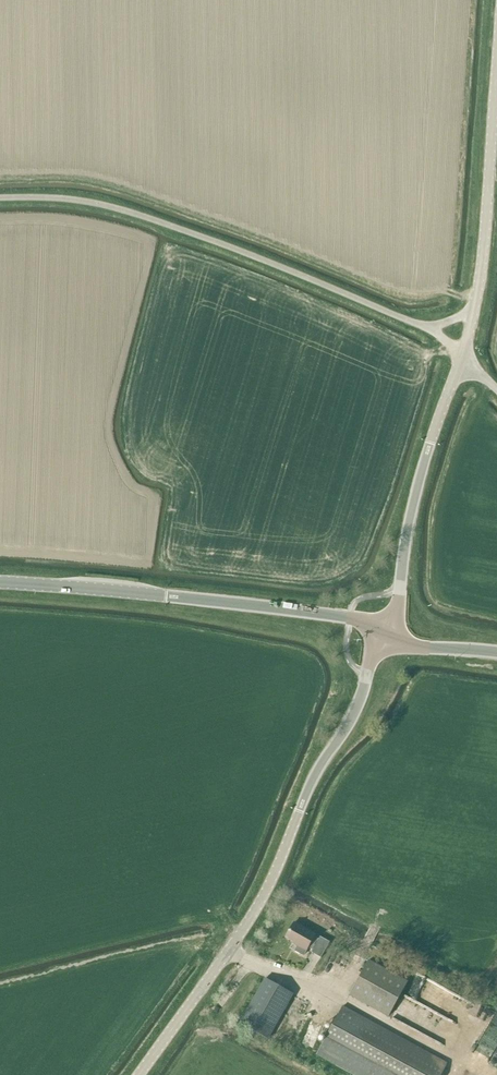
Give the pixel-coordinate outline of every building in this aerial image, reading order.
[(295,946),(306,952),(308,947),(313,950),(311,952),(318,956),(326,941),(320,937),(318,940),(314,937),(315,934),(294,922),(286,938),(297,944),(295,946)] [(349,996),(388,1017),(408,981),(368,960),(349,996)] [(240,1023),(268,1039),(293,994),(265,978),(240,1023)] [(377,1074),(441,1074),(447,1063),(343,1006),(322,1045),(377,1074)] [(496,1047),(496,1012),(473,1052),(481,1056),(485,1049),(493,1054),(496,1047)]
